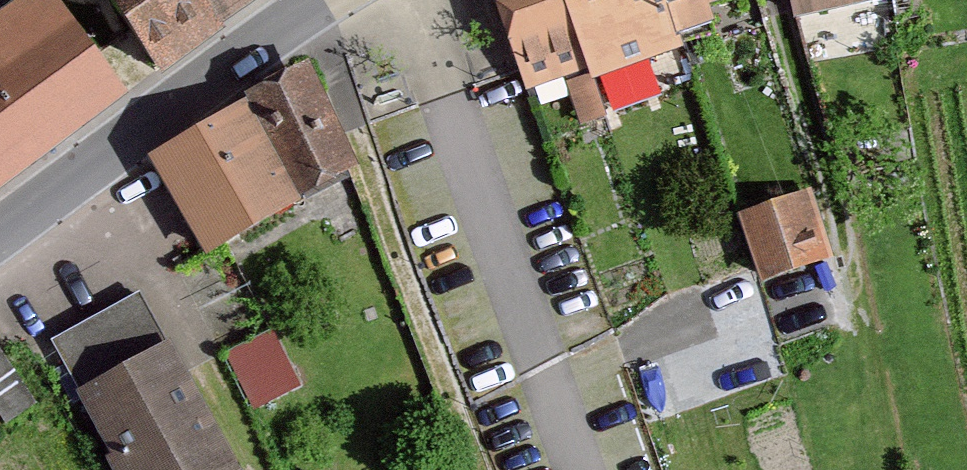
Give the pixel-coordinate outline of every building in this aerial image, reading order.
[(48,0),(31,0),(0,23),(0,188),(121,98),(48,0)] [(233,23),(219,0),(118,0),(161,69),(233,23)] [(233,23),(270,0),(219,0),(233,23)] [(527,93),(588,71),(564,0),(497,0),(527,93)] [(592,83),(677,52),(660,0),(564,0),(588,71),(592,83)] [(668,17),(720,0),(661,0),(668,17)] [(798,23),(890,1),(890,0),(792,0),(798,23)] [(300,206),(354,172),(312,72),(249,115),(300,206)] [(249,115),(154,169),(206,259),(300,206),(249,115)] [(795,192),(723,218),(748,287),(820,261),(795,192)] [(122,469),(233,469),(140,298),(54,344),(122,469)] [(254,404),(303,384),(278,323),(229,343),(254,404)]
